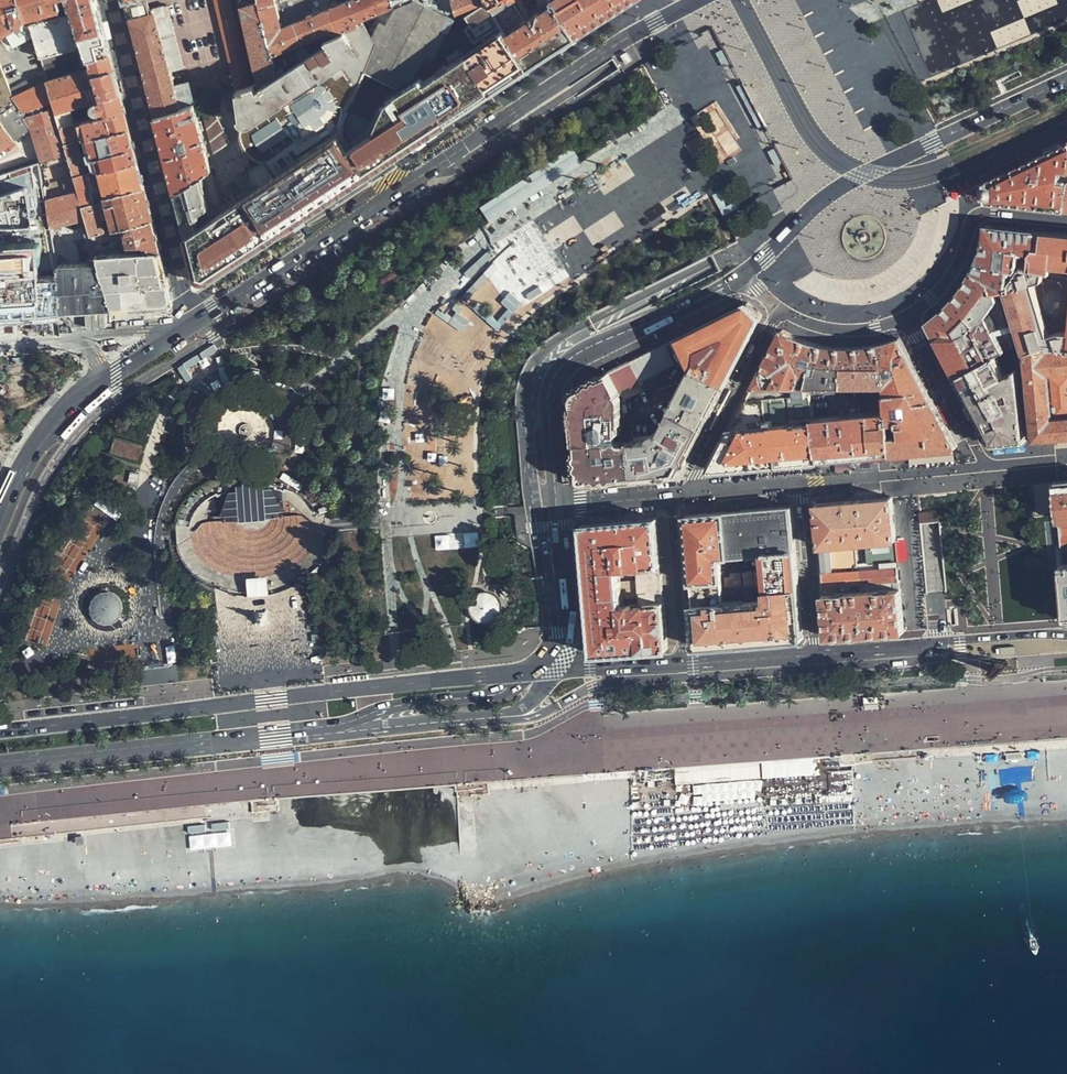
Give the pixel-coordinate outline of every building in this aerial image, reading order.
[(19,21),(20,25),(24,23),(24,20),(25,20),(26,19),(27,19),(28,18),(28,17),(61,8),(63,4),(62,0),(0,0),(0,35),(19,21)] [(72,9),(65,11),(66,13),(31,23),(40,56),(78,48),(84,46),(88,59),(111,52),(110,47),(100,11),(97,0),(69,0),(72,9)] [(125,6),(127,14),(150,8),(148,0),(124,0),(125,6)] [(238,91),(250,85),(230,0),(216,0),(238,91)] [(259,81),(259,85),(276,81),(273,65),(271,60),(257,0),(241,0),(259,81)] [(397,0),(353,0),(313,19),(308,0),(257,0),(271,60),(340,29),(363,19),(398,3),(397,1),(397,0)] [(400,7),(389,21),(382,18),(373,35),(376,40),(366,72),(386,81),(396,86),(401,83),(414,74),(416,69),(435,57),(455,17),(418,0),(414,0),(400,7)] [(452,0),(418,0),(455,17),(456,13),(452,0)] [(483,0),(452,0),(456,13),(467,7),(470,12),(465,15),(470,23),(464,27),(473,41),(481,36),(484,40),(464,53),(489,93),(495,90),(527,69),(509,41),(497,22),(484,2),(483,0)] [(484,2),(497,22),(518,8),(520,7),(517,1),(519,0),(483,0),(484,2)] [(559,10),(575,38),(632,0),(553,0),(559,10)] [(539,18),(531,1),(526,4),(534,20),(539,18)] [(166,3),(150,8),(167,76),(183,72),(166,3)] [(150,8),(127,14),(138,56),(145,82),(147,91),(169,86),(167,76),(150,8)] [(497,22),(509,41),(531,27),(518,8),(497,22)] [(550,54),(575,38),(559,10),(531,27),(509,41),(527,69),(550,54)] [(259,85),(259,81),(250,85),(238,91),(241,107),(243,130),(245,143),(251,152),(249,155),(252,183),(255,188),(339,134),(341,139),(345,138),(344,134),(345,125),(346,118),(349,111),(346,109),(353,95),(362,78),(366,72),(376,40),(373,35),(363,19),(340,29),(341,33),(273,65),(276,81),(259,85)] [(121,90),(111,52),(88,59),(82,60),(78,48),(40,56),(47,80),(55,107),(65,141),(130,127),(121,90)] [(620,56),(625,64),(634,59),(629,51),(620,56)] [(394,93),(423,137),(441,125),(489,93),(464,53),(422,80),(420,77),(404,87),(394,93)] [(16,93),(14,88),(0,59),(0,104),(16,93)] [(55,107),(47,80),(43,81),(39,75),(14,88),(16,93),(30,115),(55,107)] [(169,86),(175,109),(194,104),(193,99),(229,89),(226,75),(190,86),(189,81),(169,86)] [(169,86),(147,91),(153,115),(175,109),(169,86)] [(16,93),(0,104),(0,120),(14,140),(33,126),(30,115),(16,93)] [(375,131),(391,158),(407,147),(423,137),(394,93),(390,96),(374,129),(375,131)] [(230,112),(223,97),(213,102),(220,118),(230,112)] [(214,154),(229,143),(209,99),(200,102),(214,154)] [(175,109),(153,115),(162,147),(173,192),(200,172),(209,165),(194,104),(175,109)] [(69,154),(65,141),(55,107),(30,115),(33,126),(44,162),(69,154)] [(0,120),(0,150),(14,140),(0,120)] [(107,194),(145,185),(137,157),(130,127),(65,141),(69,154),(78,187),(82,200),(91,198),(107,194)] [(347,147),(365,175),(378,166),(391,158),(375,131),(360,140),(347,147)] [(229,263),(365,175),(347,147),(341,139),(339,134),(255,188),(239,199),(230,184),(224,188),(234,202),(221,210),(209,165),(200,172),(208,205),(204,206),(207,215),(204,217),(205,222),(184,234),(196,282),(199,283),(229,263)] [(1017,168),(985,182),(986,192),(987,200),(1033,205),(1066,209),(1066,203),(1066,144),(1017,168)] [(181,220),(184,234),(205,222),(204,217),(207,215),(204,206),(208,205),(200,172),(173,192),(181,220)] [(91,230),(153,216),(149,200),(145,185),(107,194),(109,201),(96,204),(95,201),(92,202),(91,198),(82,200),(91,230)] [(78,308),(113,306),(96,248),(91,230),(82,200),(78,187),(47,196),(52,228),(80,220),(81,226),(83,226),(88,246),(83,248),(87,263),(59,264),(59,270),(62,309),(78,308)] [(129,246),(161,247),(157,233),(153,216),(91,230),(96,248),(108,247),(108,244),(101,245),(101,241),(113,238),(116,243),(128,243),(129,246)] [(1042,268),(1044,231),(1008,227),(987,225),(987,231),(985,244),(983,252),(978,264),(973,273),(995,291),(1008,289),(1041,283),(1042,268)] [(1044,231),(1042,268),(1066,271),(1066,234),(1044,231)] [(59,270),(46,271),(43,238),(2,242),(0,242),(0,313),(11,312),(62,309),(59,270)] [(174,298),(161,247),(129,246),(108,247),(96,248),(113,306),(126,305),(171,302),(174,298)] [(995,291),(973,273),(971,277),(966,285),(955,299),(942,311),(928,322),(948,358),(957,376),(991,359),(979,338),(991,332),(1004,318),(995,291)] [(1041,283),(1008,289),(1025,356),(1027,364),(1036,440),(1066,437),(1066,285),(1041,283)] [(691,377),(723,393),(737,365),(762,315),(756,309),(749,303),(677,339),(685,360),(691,377)] [(757,380),(746,400),(806,394),(804,388),(817,344),(813,342),(797,336),(782,328),(757,380)] [(685,360),(677,339),(610,371),(619,392),(621,391),(625,400),(666,380),(672,371),(670,367),(685,360)] [(901,341),(879,345),(884,387),(885,394),(911,392),(913,393),(916,400),(932,398),(928,390),(901,341)] [(884,387),(879,345),(874,346),(865,348),(850,348),(838,347),(817,344),(804,388),(884,387)] [(991,359),(957,376),(978,414),(995,444),(1026,441),(1017,371),(1003,377),(993,357),(991,359)] [(12,397),(26,396),(23,363),(9,364),(12,397)] [(572,395),(576,444),(611,440),(622,438),(619,392),(610,371),(576,389),(572,395)] [(670,417),(703,434),(710,420),(723,393),(691,377),(670,417)] [(887,413),(891,453),(958,447),(937,408),(932,398),(916,400),(913,393),(911,392),(885,394),(887,413)] [(811,461),(821,460),(811,419),(806,394),(746,400),(740,414),(724,445),(711,471),(773,465),(811,461)] [(811,419),(821,460),(854,457),(891,453),(887,413),(811,419)] [(689,462),(703,434),(670,417),(661,432),(657,432),(654,433),(653,435),(652,440),(632,442),(636,478),(657,476),(675,474),(680,472),(684,468),(686,466),(689,462)] [(144,445),(116,437),(112,451),(140,460),(144,445)] [(615,480),(636,478),(632,442),(612,444),(611,440),(576,444),(577,451),(579,475),(586,483),(615,480)] [(1055,482),(1057,510),(1058,519),(1066,518),(1066,481),(1055,482)] [(233,487),(229,494),(220,518),(225,518),(224,522),(223,525),(279,520),(281,515),(284,514),(271,491),(263,486),(254,486),(254,483),(242,484),(241,486),(233,487)] [(862,584),(899,582),(899,574),(897,552),(893,497),(855,500),(816,504),(822,573),(861,570),(862,584)] [(744,511),(727,512),(732,556),(765,554),(765,551),(795,549),(792,507),(744,511)] [(732,556),(727,512),(686,516),(691,584),(723,581),(722,557),(732,556)] [(630,652),(667,649),(668,648),(657,518),(620,522),(583,525),(586,570),(593,654),(630,652)] [(1058,519),(1060,559),(1066,559),(1066,518),(1058,519)] [(798,588),(795,549),(765,551),(765,554),(768,590),(798,588)] [(765,554),(732,556),(722,557),(723,581),(724,590),(725,602),(693,605),(696,647),(747,643),(774,641),(802,639),(798,588),(768,590),(765,554)] [(823,587),(862,584),(861,570),(822,573),(823,587)] [(723,581),(691,584),(692,593),(724,590),(723,581)] [(903,631),(899,582),(862,584),(823,587),(825,603),(827,637),(865,634),(903,631)] [(692,593),(693,605),(725,602),(724,590),(692,593)] [(90,615),(93,620),(96,623),(100,625),(105,627),(109,626),(114,625),(118,622),(121,618),(122,614),(123,609),(122,604),(119,599),(114,596),(109,594),(104,594),(98,596),(94,599),(91,604),(90,609),(90,615)] [(268,610),(254,611),(255,625),(269,624),(268,610)] [(878,698),(864,699),(865,712),(879,711),(878,698)] [(1029,741),(1029,748),(1052,748),(1052,746),(1066,746),(1066,739),(1029,741)] [(674,777),(678,820),(758,814),(755,770),(674,777)]
